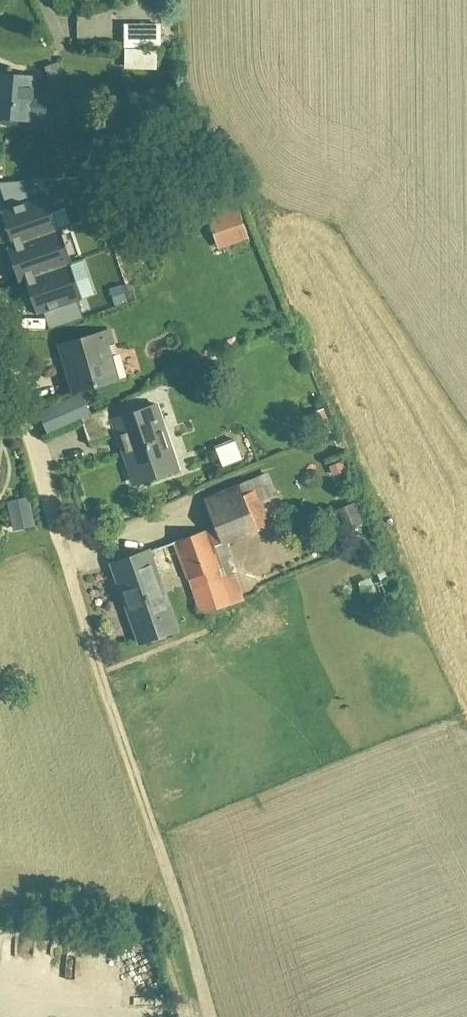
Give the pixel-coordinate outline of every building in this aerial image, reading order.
[(124,27),(125,70),(158,70),(158,26),(124,27)] [(56,62),(43,67),(52,88),(65,83),(56,62)] [(28,122),(28,120),(47,120),(48,93),(29,93),(30,77),(0,75),(0,120),(28,122)] [(52,127),(52,148),(79,148),(79,127),(52,127)] [(46,328),(89,314),(78,281),(86,278),(80,259),(71,261),(61,229),(69,227),(62,207),(54,210),(42,171),(0,185),(0,188),(18,242),(10,245),(22,280),(29,277),(46,328)] [(203,219),(217,250),(244,239),(230,207),(203,219)] [(56,346),(69,393),(124,378),(111,332),(56,346)] [(80,396),(37,414),(46,434),(89,416),(80,396)] [(89,445),(116,436),(135,486),(177,470),(153,405),(112,421),(109,414),(81,424),(89,445)] [(323,407),(308,414),(315,429),(330,423),(323,407)] [(215,446),(219,461),(240,454),(235,440),(215,446)] [(340,462),(328,467),(335,483),(347,479),(340,462)] [(280,506),(266,474),(240,486),(254,518),(280,506)] [(204,500),(219,543),(254,531),(239,487),(204,500)] [(28,502),(8,505),(12,531),(33,528),(28,502)] [(352,504),(335,513),(344,532),(361,524),(352,504)] [(227,547),(211,553),(204,534),(173,545),(196,615),(228,604),(244,599),(227,547)] [(148,558),(110,570),(135,647),(173,635),(148,558)]
